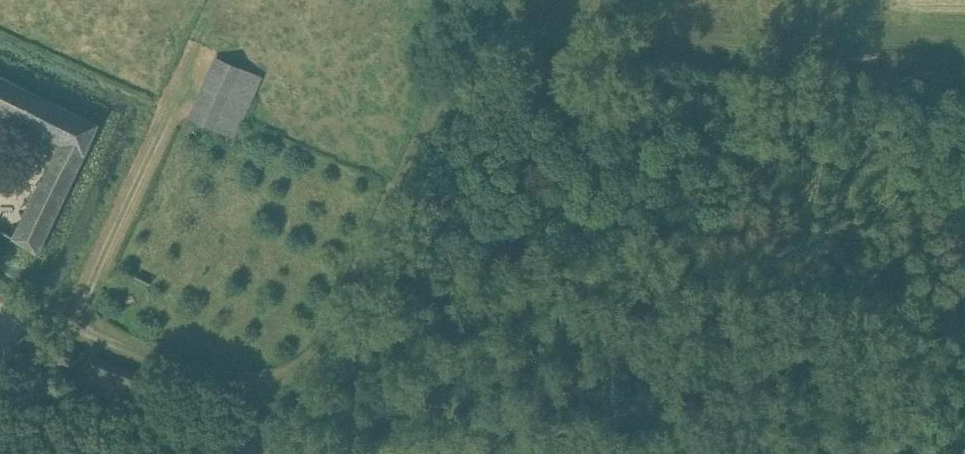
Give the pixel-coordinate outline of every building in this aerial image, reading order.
[(219,60),(200,101),(193,119),(235,137),(243,119),(262,77),(219,60)] [(59,143),(14,239),(38,253),(98,125),(0,76),(0,113),(59,143)] [(96,358),(85,388),(131,405),(142,375),(96,358)]
